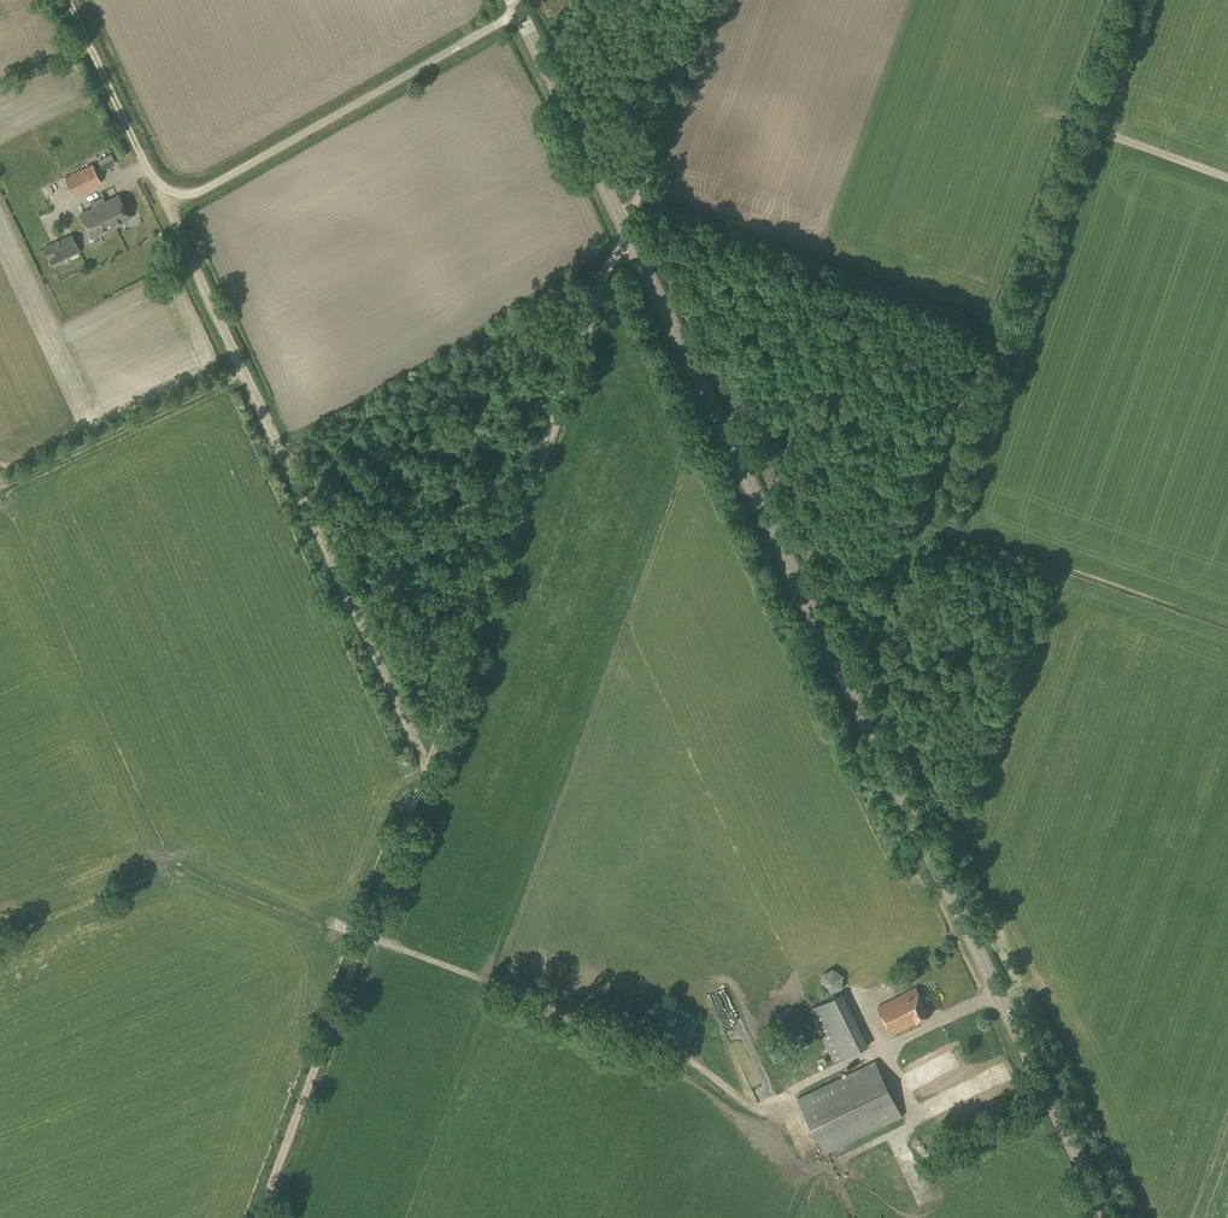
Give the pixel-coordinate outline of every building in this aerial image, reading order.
[(108,165),(104,158),(98,161),(102,168),(108,165)] [(74,198),(104,182),(94,164),(64,179),(74,198)] [(91,204),(93,208),(80,215),(91,238),(130,219),(118,196),(105,202),(103,198),(91,204)] [(51,267),(81,253),(72,234),(42,248),(51,267)] [(846,982),(846,981),(845,977),(843,973),(839,970),(836,969),(834,969),(829,969),(828,970),(825,972),(823,974),(822,976),(821,978),(821,980),(821,985),(822,988),(824,990),(828,993),(830,994),(833,994),(838,993),(842,991),(845,987),(846,984),(846,982)] [(916,988),(904,994),(877,1007),(891,1035),(930,1016),(916,988)] [(834,1062),(868,1046),(846,1002),(842,993),(809,1009),(813,1018),(834,1062)] [(751,1039),(737,1045),(754,1083),(763,1079),(763,1078),(768,1076),(751,1039)] [(941,1077),(965,1065),(958,1049),(933,1061),(941,1077)] [(824,1154),(902,1117),(875,1061),(797,1099),(824,1154)] [(958,1090),(951,1091),(953,1106),(960,1105),(958,1090)]
